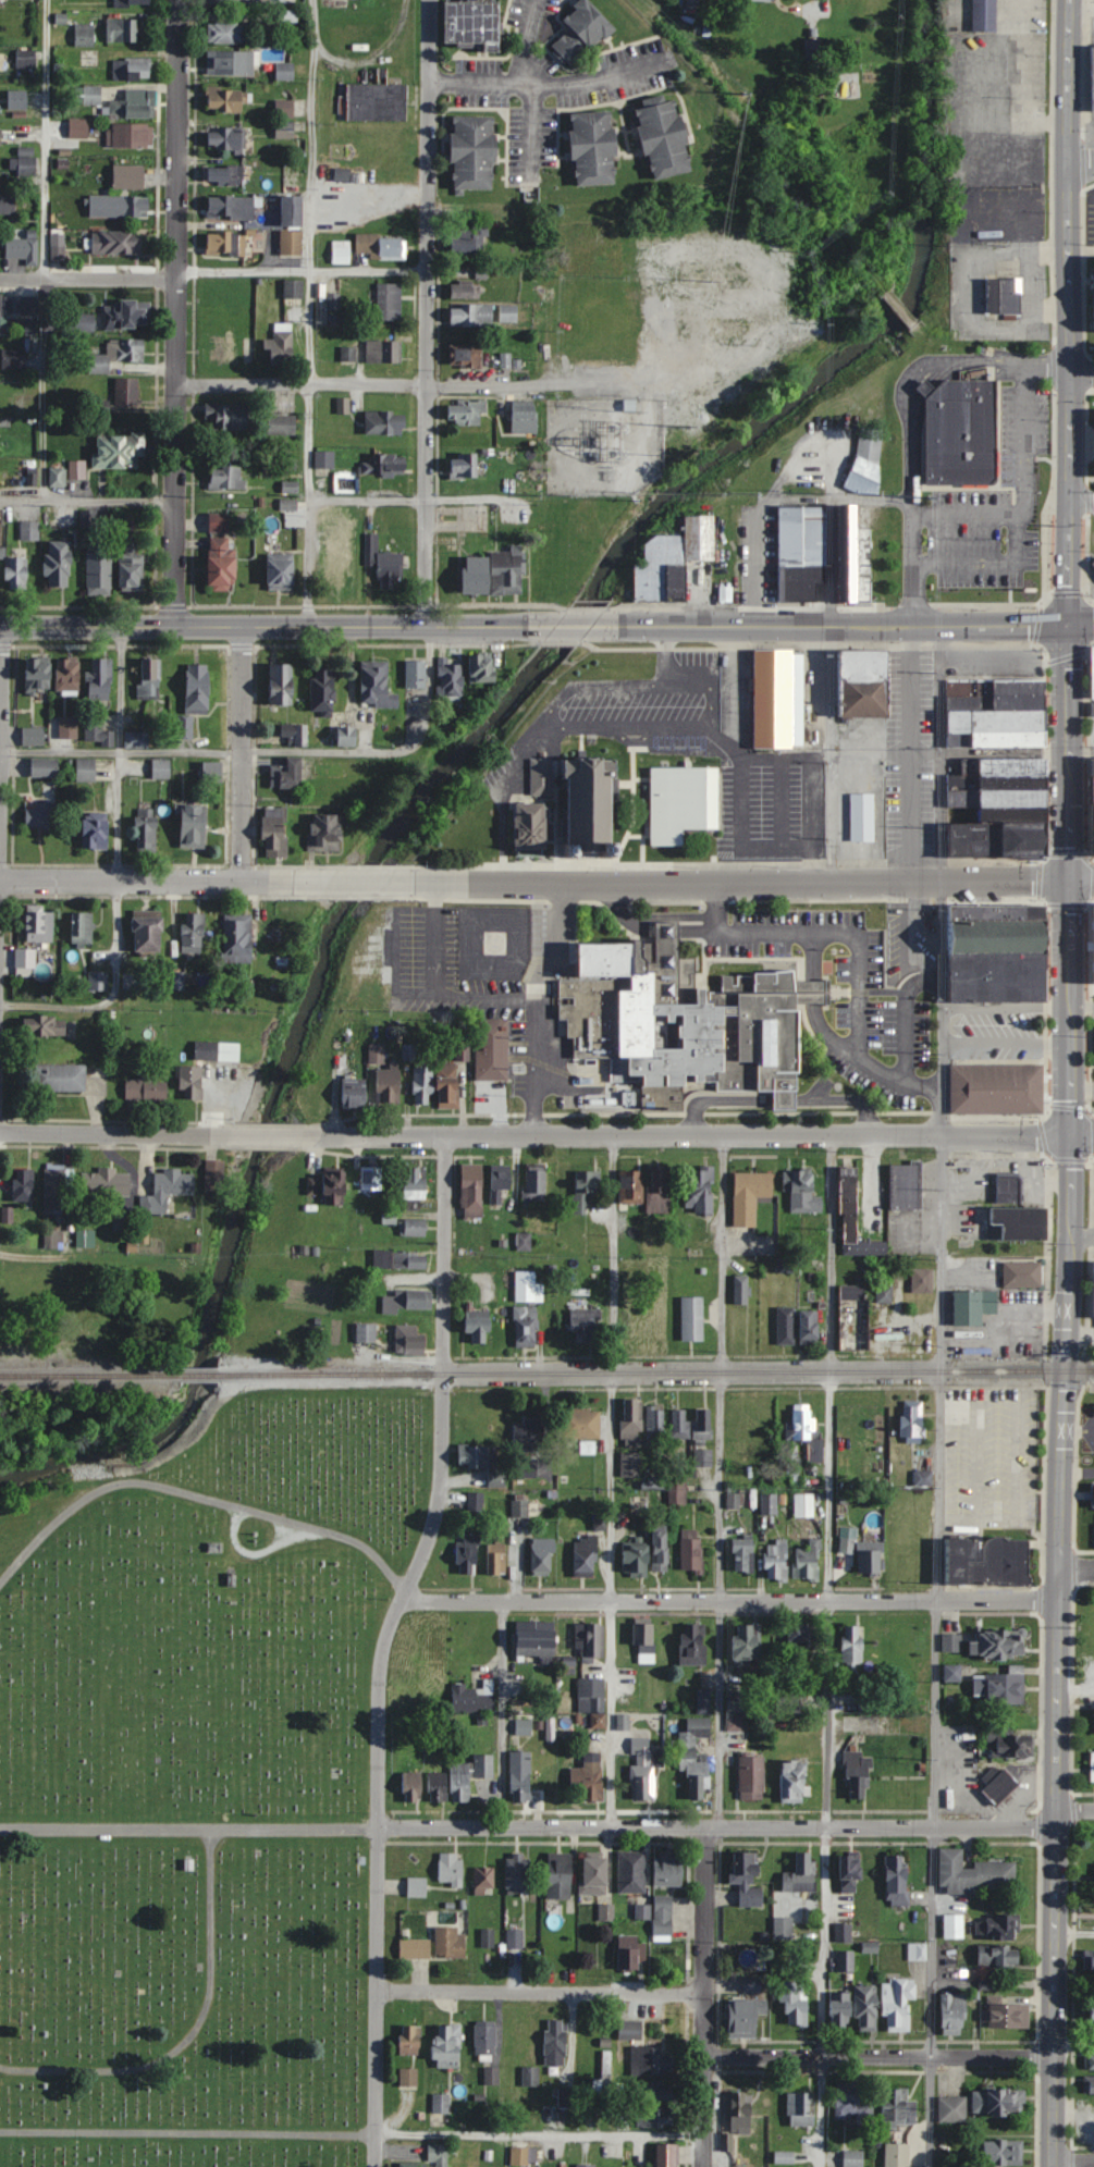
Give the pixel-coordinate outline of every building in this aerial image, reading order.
[(571,28),(551,47),(570,68),(614,28),(589,0),(584,0),(562,19),(571,28)] [(974,32),(998,32),(998,0),(974,0),(974,32)] [(501,2),(446,2),(446,46),(501,46),(501,2)] [(107,43),(137,43),(137,20),(107,20),(107,43)] [(208,23),(208,44),(248,44),(248,23),(208,23)] [(75,46),(94,46),(94,24),(75,24),(75,46)] [(37,50),(17,50),(17,68),(37,68),(37,50)] [(255,75),(255,52),(207,52),(207,75),(255,75)] [(151,59),(113,60),(113,82),(151,82),(151,59)] [(284,64),(284,71),(293,72),(293,64),(284,64)] [(405,122),(406,85),(381,85),(349,85),(348,121),(405,122)] [(100,105),(100,88),(84,88),(84,105),(100,105)] [(245,113),(245,89),(208,89),(208,113),(245,113)] [(125,102),(109,102),(109,119),(151,119),(151,90),(125,90),(125,102)] [(8,109),(27,109),(27,91),(8,91),(8,109)] [(294,118),(294,100),(275,100),(275,118),(294,118)] [(652,180),(693,173),(680,102),(639,109),(652,180)] [(575,186),(619,184),(615,111),(571,114),(575,186)] [(453,117),(452,191),(496,191),(497,118),(453,117)] [(88,138),(88,121),(71,121),(71,138),(88,138)] [(294,138),(294,122),(276,122),(276,138),(294,138)] [(107,149),(152,149),(152,125),(107,125),(107,149)] [(244,127),(208,126),(207,149),(243,150),(244,127)] [(18,146),(18,176),(37,176),(37,146),(18,146)] [(243,165),(206,165),(206,185),(243,185),(243,165)] [(145,189),(145,166),(114,166),(114,189),(145,189)] [(348,180),(347,170),(336,171),(337,180),(348,180)] [(15,213),(15,195),(0,195),(0,213),(15,213)] [(254,196),(208,196),(208,219),(254,219),(254,196)] [(282,196),(282,227),(303,227),(303,196),(282,196)] [(117,218),(149,218),(149,197),(117,197),(117,218)] [(453,254),(487,255),(488,220),(473,219),(472,235),(453,234),(453,254)] [(303,256),(303,230),(280,230),(280,256),(303,256)] [(143,255),(143,232),(91,232),(91,255),(143,255)] [(207,256),(244,256),(244,232),(207,232),(207,256)] [(379,261),(407,261),(407,236),(356,236),(356,255),(379,255),(379,261)] [(38,238),(6,238),(6,258),(26,258),(26,265),(38,265),(38,238)] [(350,241),(333,241),(333,264),(350,264),(350,241)] [(1021,274),(1021,292),(1019,292),(1019,311),(984,311),(985,276),(1011,276),(1011,274),(1021,274)] [(285,299),(302,299),(302,281),(285,281),(285,299)] [(401,283),(377,283),(377,319),(401,319),(401,283)] [(451,299),(480,299),(480,283),(451,283),(451,299)] [(341,293),(318,293),(318,309),(341,309),(341,293)] [(24,314),(24,296),(5,296),(5,314),(24,314)] [(141,302),(104,302),(104,329),(148,329),(148,308),(141,308),(141,302)] [(451,326),(494,326),(494,305),(451,305),(451,326)] [(500,322),(518,322),(518,305),(500,305),(500,322)] [(96,314),(71,314),(71,331),(96,331),(96,314)] [(293,323),(273,323),(273,365),(293,365),(293,323)] [(244,360),(255,360),(254,337),(244,337),(244,360)] [(111,374),(111,362),(145,362),(145,340),(108,340),(108,354),(89,354),(89,374),(111,374)] [(367,365),(401,365),(401,341),(367,341),(367,365)] [(451,346),(451,367),(483,367),(483,346),(451,346)] [(356,361),(356,348),(341,348),(341,361),(356,361)] [(24,369),(24,349),(2,349),(2,369),(24,369)] [(922,394),(942,375),(994,375),(994,477),(987,481),(922,481),(922,394)] [(116,406),(138,406),(138,378),(116,378),(116,406)] [(487,415),(487,403),(448,403),(448,425),(482,425),(482,415),(487,415)] [(249,430),(249,405),(206,405),(206,420),(214,420),(214,430),(249,430)] [(513,434),(537,434),(537,411),(528,411),(528,406),(513,406),(513,434)] [(406,435),(406,412),(365,412),(365,435),(406,435)] [(296,415),(268,415),(268,435),(296,435),(296,415)] [(882,429),(855,428),(853,492),(879,493),(882,429)] [(146,458),(146,436),(95,435),(95,469),(139,469),(140,458),(146,458)] [(334,451),(315,451),(315,469),(334,469),(334,451)] [(361,476),(408,476),(408,463),(399,463),(399,456),(361,456),(361,476)] [(478,456),(451,456),(451,479),(478,479),(478,456)] [(210,468),(210,491),(246,491),(246,468),(210,468)] [(51,470),(51,486),(65,486),(65,470),(51,470)] [(778,507),(778,602),(817,602),(817,582),(828,582),(827,507),(778,507)] [(842,602),(872,602),(872,529),(857,529),(857,508),(842,508),(842,602)] [(210,514),(209,590),(233,590),(234,514),(210,514)] [(687,603),(687,561),(715,561),(715,517),(684,517),(684,536),(647,536),(647,565),(636,565),(636,603),(687,603)] [(21,540),(39,540),(39,523),(21,523),(21,540)] [(365,565),(379,565),(379,588),(402,589),(402,554),(379,554),(379,534),(365,533),(365,565)] [(121,591),(144,591),(144,554),(136,554),(136,539),(121,539),(121,591)] [(71,541),(47,541),(47,588),(71,588),(71,541)] [(330,566),(319,567),(319,580),(332,580),(332,590),(352,590),(351,544),(329,545),(330,566)] [(522,595),(523,547),(511,546),(511,552),(490,552),(490,558),(464,558),(464,595),(522,595)] [(88,553),(88,595),(113,595),(113,553),(88,553)] [(268,590),(295,590),(295,556),(268,556),(268,590)] [(28,558),(6,558),(6,590),(28,590),(28,558)] [(890,648),(840,648),(839,715),(889,715),(890,648)] [(804,747),(804,692),(795,692),(795,661),(802,661),(802,650),(754,650),(754,747),(804,747)] [(471,681),(496,681),(496,653),(471,653),(471,681)] [(51,692),(51,657),(26,657),(26,692),(51,692)] [(112,657),(90,657),(90,699),(112,699),(112,657)] [(160,657),(138,657),(138,698),(160,698),(160,657)] [(439,697),(464,697),(464,657),(439,657),(439,697)] [(57,690),(80,690),(80,658),(57,658),(57,690)] [(362,660),(362,705),(399,705),(399,692),(389,692),(389,660),(362,660)] [(406,660),(406,687),(427,687),(427,660),(406,660)] [(270,703),(294,703),(294,662),(270,662),(270,703)] [(187,711),(209,711),(210,663),(187,663),(187,711)] [(312,667),(312,712),(335,712),(335,667),(312,667)] [(1042,694),(945,695),(944,677),(1042,676),(1042,694)] [(1042,694),(1042,707),(945,710),(945,695),(1042,694)] [(945,710),(1042,707),(1043,730),(945,731),(945,710)] [(115,731),(102,731),(102,715),(85,715),(85,742),(115,742),(115,731)] [(78,716),(59,716),(59,737),(77,737),(78,716)] [(281,736),(293,736),(293,745),(307,745),(307,723),(281,723),(281,736)] [(44,745),(44,727),(22,727),(22,745),(44,745)] [(338,727),(338,746),(358,746),(358,727),(338,727)] [(1043,730),(1043,744),(945,746),(945,731),(1043,730)] [(149,748),(149,731),(125,731),(125,748),(149,748)] [(616,755),(560,756),(560,780),(553,780),(552,758),(531,758),(532,801),(516,801),(517,854),(553,853),(552,811),(564,811),(564,838),(570,838),(570,852),(618,851),(616,755)] [(303,757),(288,757),(288,764),(271,764),(271,787),(303,787),(303,757)] [(32,775),(58,775),(58,758),(32,758),(32,775)] [(95,758),(77,758),(77,782),(95,782),(95,758)] [(960,771),(960,758),(1045,758),(1045,771),(960,771)] [(152,778),(170,778),(170,759),(152,759),(152,778)] [(222,782),(222,760),(204,760),(204,782),(222,782)] [(719,828),(719,766),(651,767),(651,845),(684,845),(684,828),(719,828)] [(1045,789),(946,789),(946,771),(960,771),(1045,771),(1045,789)] [(946,789),(1045,789),(1045,805),(946,805),(946,789)] [(850,792),(850,840),(874,840),(874,792),(850,792)] [(26,828),(56,828),(56,801),(26,801),(26,828)] [(206,804),(182,804),(182,847),(206,847),(206,804)] [(1045,805),(1045,822),(946,822),(946,805),(1045,805)] [(287,856),(288,807),(264,807),(263,855),(287,856)] [(157,809),(137,809),(137,851),(157,851),(157,809)] [(83,848),(108,848),(108,812),(83,812),(83,848)] [(342,851),(342,813),(310,813),(310,851),(342,851)] [(946,822),(1045,822),(1045,855),(946,855),(946,822)] [(1044,951),(946,951),(946,903),(1043,902),(1044,951)] [(27,941),(53,941),(53,911),(27,911),(27,941)] [(72,912),(72,946),(93,946),(93,912),(72,912)] [(205,912),(182,912),(182,952),(205,952),(205,912)] [(252,915),(224,915),(224,961),(252,961),(252,915)] [(133,952),(163,952),(163,916),(133,916),(133,952)] [(689,971),(689,988),(720,988),(720,972),(730,972),(730,983),(737,983),(737,973),(754,973),(754,968),(792,968),(792,976),(828,976),(828,1001),(798,1001),(797,1088),(795,1088),(795,1108),(772,1108),(772,1093),(755,1093),(755,1087),(716,1087),(716,1079),(683,1079),(683,1107),(641,1107),(641,1078),(610,1078),(610,1055),(573,1055),(573,1034),(566,1034),(566,1015),(557,1015),(557,1001),(573,1001),(573,995),(557,995),(557,976),(574,976),(574,940),(654,940),(654,920),(677,920),(677,955),(694,955),(694,971),(689,971)] [(36,967),(36,948),(15,948),(15,968),(36,967)] [(946,951),(1044,951),(1044,996),(946,997),(946,951)] [(108,989),(107,971),(89,971),(89,990),(108,989)] [(140,988),(140,973),(123,973),(123,988),(140,988)] [(25,1034),(67,1034),(67,1016),(25,1016),(25,1034)] [(476,1080),(508,1080),(508,1018),(476,1018),(476,1080)] [(240,1042),(195,1041),(195,1060),(240,1061),(240,1042)] [(1042,1111),(949,1111),(949,1062),(1042,1061),(1042,1111)] [(87,1063),(33,1063),(33,1090),(87,1090),(87,1063)] [(458,1108),(458,1064),(439,1064),(439,1108),(458,1108)] [(181,1098),(202,1098),(202,1066),(181,1066),(181,1098)] [(377,1066),(377,1103),(401,1103),(401,1066),(377,1066)] [(433,1066),(414,1066),(414,1103),(433,1103),(433,1066)] [(367,1107),(367,1077),(342,1077),(342,1107),(367,1107)] [(126,1098),(168,1098),(168,1079),(138,1079),(126,1079),(126,1098)] [(223,1160),(206,1160),(206,1190),(223,1190),(223,1160)] [(920,1209),(920,1164),(890,1164),(890,1209),(920,1209)] [(484,1165),(462,1165),(462,1217),(484,1217),(484,1165)] [(491,1165),(491,1204),(502,1204),(502,1189),(513,1189),(513,1165),(491,1165)] [(86,1180),(97,1186),(103,1171),(93,1166),(86,1180)] [(361,1166),(361,1190),(383,1190),(383,1166),(361,1166)] [(695,1207),(695,1214),(713,1214),(713,1167),(686,1166),(686,1207),(695,1207)] [(425,1167),(403,1167),(403,1210),(425,1210),(425,1167)] [(888,1255),(888,1241),(858,1241),(859,1167),(843,1167),(841,1255),(888,1255)] [(14,1201),(34,1201),(34,1168),(14,1168),(14,1201)] [(69,1168),(45,1168),(45,1209),(70,1209),(69,1168)] [(155,1172),(155,1195),(141,1195),(141,1213),(168,1214),(168,1193),(195,1193),(196,1170),(164,1170),(164,1172),(155,1172)] [(346,1170),(324,1170),(324,1204),(346,1204),(346,1170)] [(546,1201),(546,1170),(524,1170),(524,1201),(546,1201)] [(619,1170),(619,1203),(643,1203),(643,1170),(619,1170)] [(648,1212),(671,1212),(671,1170),(648,1170),(648,1212)] [(823,1213),(823,1200),(813,1200),(814,1171),(784,1170),(784,1190),(792,1190),(791,1212),(823,1213)] [(600,1171),(573,1171),(573,1213),(589,1213),(589,1193),(600,1193),(600,1171)] [(758,1226),(758,1197),(773,1197),(773,1172),(734,1172),(734,1226),(758,1226)] [(996,1175),(996,1203),(1023,1203),(1023,1175),(996,1175)] [(107,1185),(107,1231),(134,1231),(134,1185),(107,1185)] [(1049,1240),(1049,1206),(989,1206),(989,1240),(1049,1240)] [(396,1213),(382,1213),(382,1223),(396,1223),(396,1213)] [(426,1236),(426,1219),(400,1219),(400,1236),(426,1236)] [(45,1247),(62,1247),(62,1230),(45,1230),(45,1247)] [(94,1230),(78,1230),(78,1246),(94,1246),(94,1230)] [(531,1233),(517,1233),(517,1250),(531,1250),(531,1233)] [(429,1251),(373,1251),(373,1268),(429,1268),(429,1251)] [(1042,1287),(1042,1262),(1004,1262),(1004,1287),(1042,1287)] [(912,1293),(933,1293),(933,1268),(912,1268),(912,1293)] [(515,1302),(544,1302),(544,1284),(535,1284),(535,1271),(515,1271),(515,1302)] [(734,1305),(750,1305),(750,1276),(734,1276),(734,1305)] [(864,1301),(864,1286),(840,1286),(840,1301),(864,1301)] [(877,1303),(892,1303),(892,1286),(877,1286),(877,1303)] [(396,1296),(383,1296),(383,1311),(432,1311),(432,1291),(396,1291),(396,1296)] [(954,1291),(954,1325),(983,1325),(983,1313),(997,1313),(997,1291),(954,1291)] [(704,1297),(682,1297),(682,1341),(704,1341),(704,1297)] [(536,1347),(536,1307),(514,1307),(514,1347),(536,1347)] [(777,1345),(795,1345),(795,1307),(777,1307),(777,1345)] [(570,1333),(575,1333),(575,1342),(599,1342),(599,1309),(570,1309),(570,1333)] [(800,1345),(819,1345),(819,1311),(800,1311),(800,1345)] [(471,1333),(471,1344),(491,1344),(491,1312),(465,1312),(465,1333),(471,1333)] [(357,1342),(376,1342),(376,1324),(357,1324),(357,1342)] [(868,1325),(841,1325),(841,1350),(868,1350),(868,1325)] [(419,1334),(419,1326),(396,1326),(396,1355),(426,1355),(426,1334),(419,1334)] [(622,1399),(622,1446),(642,1446),(642,1399),(622,1399)] [(902,1401),(902,1442),(924,1442),(924,1401),(902,1401)] [(864,1453),(876,1453),(876,1443),(885,1443),(885,1403),(864,1403),(864,1453)] [(647,1439),(664,1439),(664,1407),(647,1407),(647,1439)] [(562,1438),(600,1438),(600,1409),(562,1409),(562,1438)] [(690,1438),(690,1420),(685,1420),(685,1409),(671,1409),(671,1438),(690,1438)] [(711,1409),(696,1409),(696,1439),(711,1439),(711,1409)] [(793,1440),(808,1440),(808,1462),(824,1462),(824,1438),(816,1438),(816,1410),(793,1409),(793,1440)] [(524,1424),(513,1424),(513,1451),(542,1451),(542,1419),(524,1419),(524,1424)] [(459,1468),(488,1467),(488,1487),(505,1487),(505,1445),(459,1446),(459,1468)] [(711,1450),(695,1450),(695,1466),(711,1466),(711,1450)] [(622,1475),(638,1475),(638,1455),(622,1455),(622,1475)] [(687,1476),(670,1476),(670,1503),(687,1503),(687,1476)] [(468,1510),(481,1510),(481,1493),(468,1493),(468,1510)] [(762,1514),(777,1514),(777,1494),(762,1494),(762,1514)] [(795,1517),(814,1517),(814,1494),(795,1494),(795,1517)] [(529,1499),(511,1499),(511,1517),(529,1517),(529,1499)] [(667,1529),(653,1529),(653,1571),(667,1571),(667,1529)] [(458,1535),(458,1573),(478,1573),(478,1535),(458,1535)] [(494,1536),(494,1543),(488,1543),(488,1575),(506,1575),(506,1536),(494,1536)] [(574,1576),(598,1576),(598,1537),(574,1537),(574,1576)] [(554,1574),(554,1538),(532,1538),(532,1574),(554,1574)] [(681,1571),(704,1571),(704,1538),(681,1538),(681,1571)] [(820,1538),(809,1538),(809,1548),(795,1548),(795,1579),(820,1579),(820,1538)] [(945,1583),(1032,1583),(1032,1538),(945,1539),(945,1583)] [(734,1572),(754,1572),(754,1539),(734,1539),(734,1572)] [(767,1544),(766,1581),(788,1581),(788,1539),(776,1539),(776,1544),(767,1544)] [(858,1552),(858,1574),(883,1575),(883,1541),(841,1540),(841,1552),(858,1552)] [(623,1575),(649,1575),(649,1543),(623,1543),(623,1575)] [(636,1664),(655,1664),(655,1623),(636,1623),(636,1664)] [(680,1623),(680,1665),(706,1665),(706,1623),(680,1623)] [(585,1662),(602,1662),(602,1624),(585,1624),(585,1662)] [(815,1624),(789,1624),(789,1643),(815,1643),(815,1624)] [(734,1664),(760,1664),(760,1625),(734,1625),(734,1664)] [(862,1626),(843,1626),(843,1670),(862,1670),(862,1626)] [(1026,1629),(980,1629),(980,1659),(1026,1659),(1026,1629)] [(555,1630),(515,1630),(515,1656),(541,1656),(541,1663),(555,1663),(555,1630)] [(960,1651),(960,1636),(946,1636),(946,1651),(960,1651)] [(961,1664),(944,1666),(945,1682),(962,1681),(961,1664)] [(1025,1704),(1025,1673),(1013,1673),(985,1673),(985,1704),(1025,1704)] [(483,1688),(465,1688),(465,1683),(452,1683),(452,1712),(494,1712),(494,1679),(483,1679),(483,1688)] [(605,1679),(577,1679),(578,1698),(591,1698),(591,1727),(603,1727),(603,1723),(595,1723),(595,1715),(605,1715),(605,1679)] [(697,1713),(710,1713),(710,1689),(697,1689),(697,1713)] [(747,1731),(747,1695),(727,1695),(727,1731),(747,1731)] [(711,1738),(711,1718),(686,1718),(686,1732),(679,1732),(679,1747),(697,1747),(697,1738),(711,1738)] [(986,1757),(1034,1758),(1034,1733),(986,1731),(986,1757)] [(657,1801),(658,1737),(633,1737),(632,1801),(657,1801)] [(850,1779),(849,1800),(869,1800),(870,1752),(844,1751),(843,1779),(850,1779)] [(511,1752),(511,1802),(532,1802),(532,1752),(511,1752)] [(450,1763),(450,1773),(429,1773),(428,1802),(471,1802),(471,1777),(494,1778),(494,1755),(474,1754),(474,1763),(450,1763)] [(680,1754),(680,1771),(690,1771),(690,1800),(709,1800),(709,1754),(680,1754)] [(765,1800),(765,1757),(739,1757),(739,1800),(765,1800)] [(807,1802),(807,1760),(781,1760),(781,1802),(807,1802)] [(571,1791),(584,1791),(584,1801),(604,1801),(604,1761),(583,1761),(583,1768),(571,1768),(571,1791)] [(988,1784),(982,1790),(998,1806),(1020,1784),(1004,1767),(995,1776),(991,1771),(983,1779),(988,1784)] [(422,1772),(403,1772),(403,1802),(422,1802),(422,1772)] [(1016,1891),(1016,1861),(975,1861),(975,1868),(964,1868),(963,1847),(940,1848),(940,1892),(1016,1891)] [(619,1892),(646,1892),(646,1851),(619,1851),(619,1892)] [(841,1892),(857,1892),(857,1880),(861,1880),(861,1851),(841,1851),(841,1892)] [(439,1885),(463,1885),(463,1852),(439,1852),(439,1885)] [(654,1886),(684,1886),(684,1852),(654,1852),(654,1886)] [(764,1906),(763,1885),(754,1885),(754,1875),(757,1875),(756,1852),(732,1853),(733,1883),(739,1883),(739,1907),(764,1906)] [(796,1872),(783,1872),(783,1891),(815,1891),(815,1852),(796,1852),(796,1872)] [(573,1898),(573,1853),(548,1853),(548,1898),(573,1898)] [(506,1855),(506,1890),(530,1890),(530,1855),(506,1855)] [(909,1855),(887,1855),(887,1906),(909,1906),(909,1855)] [(607,1857),(582,1857),(582,1894),(607,1894),(607,1857)] [(494,1894),(494,1867),(475,1867),(475,1894),(494,1894)] [(427,1897),(427,1876),(407,1876),(407,1897),(427,1897)] [(654,1935),(673,1935),(673,1894),(654,1894),(654,1935)] [(1078,1899),(1078,1926),(1093,1926),(1093,1899),(1078,1899)] [(650,1904),(636,1904),(636,1918),(650,1918),(650,1904)] [(964,1913),(944,1913),(944,1938),(964,1938),(964,1913)] [(1018,1915),(976,1915),(976,1938),(1018,1938),(1018,1915)] [(792,1917),(774,1917),(774,1939),(792,1939),(792,1917)] [(852,1923),(835,1923),(835,1942),(852,1942),(852,1923)] [(466,1957),(466,1927),(435,1927),(435,1957),(466,1957)] [(494,1929),(482,1929),(482,1947),(494,1947),(494,1929)] [(507,1948),(522,1948),(522,1929),(507,1929),(507,1948)] [(618,1935),(618,1970),(641,1970),(641,1935),(618,1935)] [(400,1958),(430,1958),(430,1939),(400,1939),(400,1958)] [(926,1960),(926,1943),(908,1943),(908,1960),(926,1960)] [(979,1945),(979,1966),(1020,1966),(1020,1945),(979,1945)] [(854,1951),(837,1951),(837,1971),(854,1972),(854,1951)] [(762,1992),(762,1979),(745,1979),(745,1992),(762,1992)] [(911,2032),(911,1999),(915,1999),(915,1980),(883,1980),(883,2017),(888,2017),(888,2032),(911,2032)] [(783,1981),(783,2026),(806,2026),(806,1981),(783,1981)] [(857,1986),(857,2031),(877,2031),(877,1986),(857,1986)] [(831,2028),(852,2028),(852,1992),(831,1992),(831,2028)] [(966,1993),(942,1993),(942,2034),(966,2034),(966,1993)] [(729,2038),(758,2038),(758,2015),(768,2015),(768,1999),(730,1999),(729,2038)] [(984,2004),(984,2028),(1029,2028),(1029,2004),(984,2004)] [(568,2066),(568,2020),(545,2020),(545,2066),(568,2066)] [(643,2041),(643,2020),(619,2020),(619,2041),(643,2041)] [(476,2022),(476,2056),(496,2056),(496,2022),(476,2022)] [(461,2025),(435,2025),(435,2068),(461,2068),(461,2025)] [(421,2056),(421,2026),(401,2026),(401,2055),(421,2056)] [(632,2075),(673,2075),(673,2049),(632,2049),(632,2075)] [(418,2068),(400,2068),(400,2086),(418,2086),(418,2068)] [(498,2068),(485,2068),(485,2084),(499,2084),(498,2068)] [(1085,2077),(1085,2096),(1093,2096),(1093,2077),(1085,2077)] [(593,2079),(593,2095),(609,2095),(609,2079),(593,2079)] [(863,2083),(837,2083),(837,2120),(855,2120),(855,2125),(874,2125),(874,2103),(863,2103),(863,2083)] [(675,2105),(674,2084),(636,2085),(637,2127),(674,2126),(673,2105),(675,2105)] [(572,2090),(560,2089),(558,2106),(571,2108),(572,2090)] [(921,2100),(909,2101),(909,2089),(883,2089),(883,2127),(909,2127),(909,2144),(886,2144),(886,2166),(922,2166),(921,2100)] [(1026,2090),(974,2090),(974,2116),(1026,2116),(1026,2090)] [(752,2133),(752,2092),(732,2092),(732,2133),(752,2133)] [(815,2126),(815,2093),(788,2093),(788,2126),(815,2126)] [(450,2113),(450,2094),(433,2094),(433,2113),(450,2113)] [(967,2122),(967,2097),(940,2097),(940,2122),(967,2122)] [(980,2166),(1023,2166),(1023,2141),(980,2141),(980,2166)] [(436,2161),(436,2166),(448,2166),(448,2144),(428,2144),(428,2161),(436,2161)] [(677,2144),(657,2144),(657,2166),(677,2166),(677,2144)] [(537,2148),(511,2148),(511,2166),(537,2166),(537,2148)] [(844,2151),(844,2166),(864,2166),(864,2151),(844,2151)] [(794,2164),(794,2153),(776,2153),(776,2164),(794,2164)]
